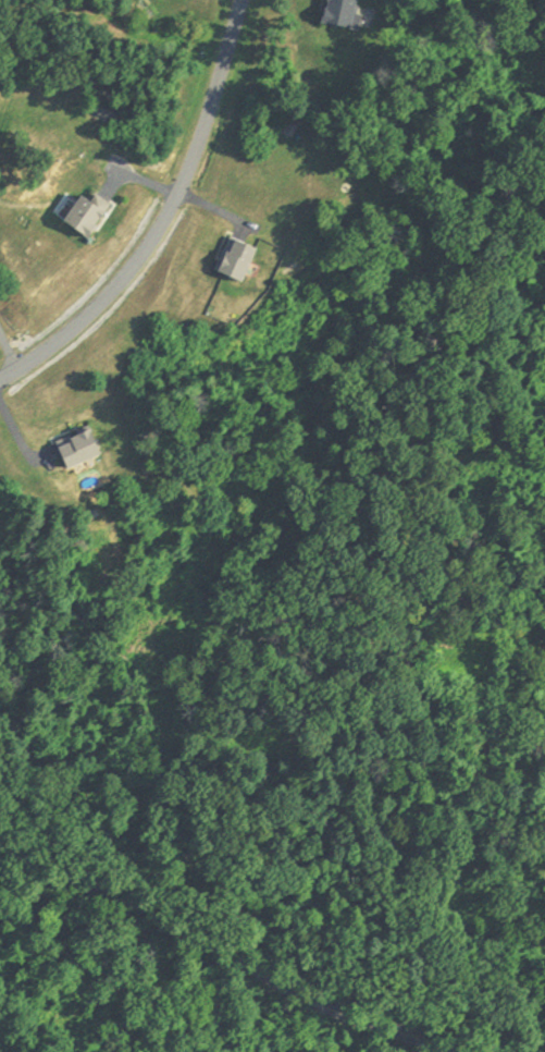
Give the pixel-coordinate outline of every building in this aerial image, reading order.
[(354,34),(362,0),(327,0),(321,26),(354,34)] [(86,238),(106,213),(83,195),(63,220),(86,238)] [(244,282),(257,248),(228,238),(215,272),(244,282)] [(101,457),(90,430),(56,443),(66,470),(101,457)]
